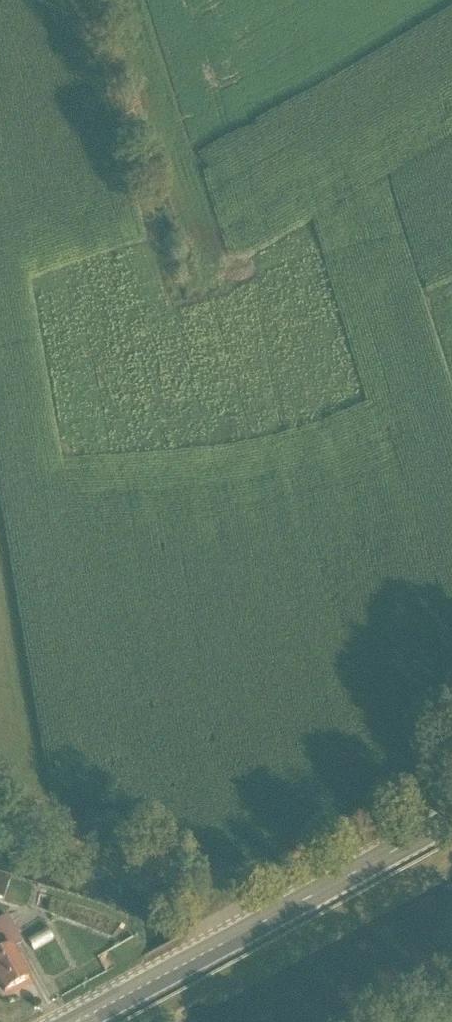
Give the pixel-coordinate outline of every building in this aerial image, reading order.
[(3,902),(10,879),(0,876),(0,901),(3,902)] [(22,944),(7,914),(0,918),(0,986),(4,993),(28,980),(11,950),(22,944)]
